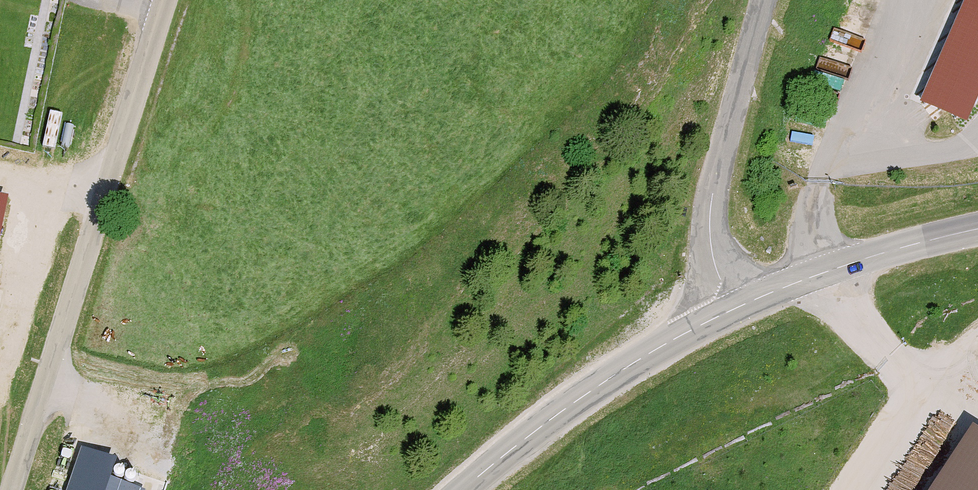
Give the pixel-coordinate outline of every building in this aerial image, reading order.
[(914,104),(953,122),(977,69),(977,0),(963,0),(914,104)] [(972,432),(933,489),(977,489),(977,436),(972,432)]
